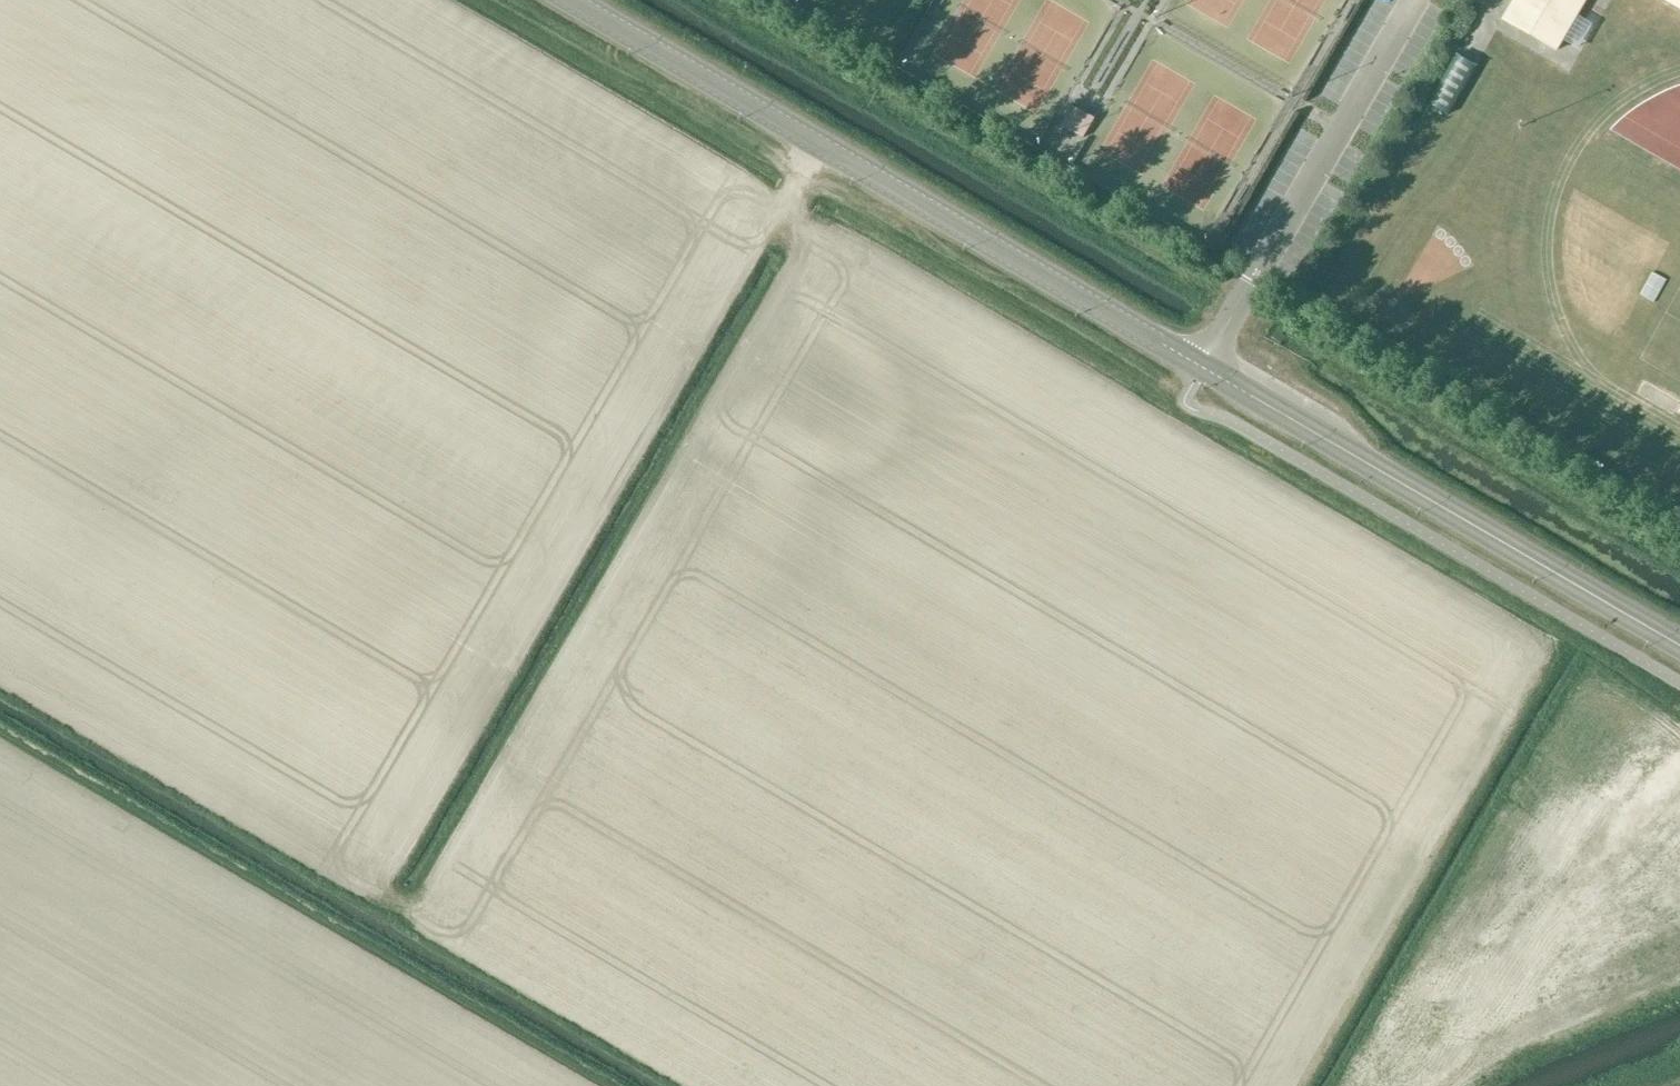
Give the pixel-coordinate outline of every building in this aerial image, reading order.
[(1502,21),(1557,53),(1587,0),(1514,0),(1502,21)] [(1679,13),(1679,0),(1657,0),(1679,13)] [(1467,61),(1457,55),(1448,71),(1428,104),(1448,115),(1477,66),(1467,61)] [(1083,138),(1096,118),(1073,104),(1061,124),(1083,138)] [(1655,303),(1667,281),(1653,273),(1641,294),(1655,303)]
